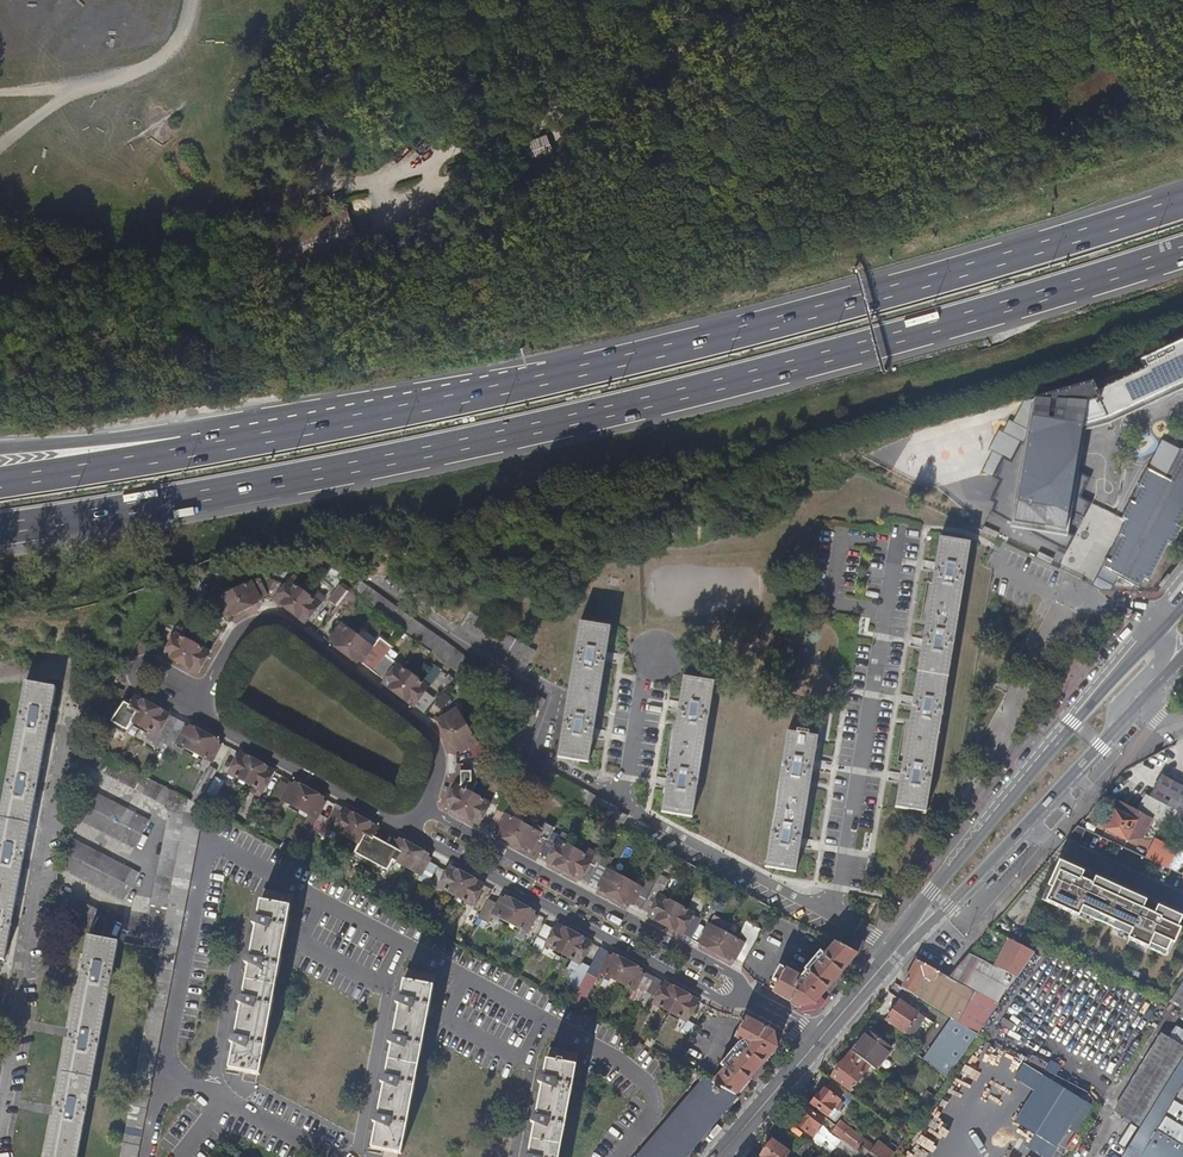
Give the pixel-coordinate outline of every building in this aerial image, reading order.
[(551,136),(504,153),(512,173),(558,157),(551,136)] [(488,158),(445,173),(452,192),(495,177),(488,158)] [(347,208),(258,241),(272,279),(361,247),(347,208)] [(363,285),(343,292),(346,301),(366,294),(363,285)] [(1011,526),(1069,535),(1085,428),(1115,421),(1182,389),(1182,343),(1098,385),(1034,402),(1011,526)] [(1161,474),(1111,571),(1141,586),(1146,578),(1150,580),(1169,542),(1174,545),(1182,527),(1182,458),(1172,479),(1161,474)] [(1111,571),(1161,474),(1145,466),(1136,485),(1141,488),(1133,501),(1129,499),(1119,518),(1124,520),(1116,534),(1121,537),(1110,559),(1105,557),(1100,567),(1111,571)] [(1141,488),(1136,485),(1129,499),(1133,501),(1141,488)] [(1116,534),(1105,557),(1110,559),(1121,537),(1116,534)] [(940,537),(895,808),(926,813),(971,542),(940,537)] [(229,617),(258,603),(256,600),(260,598),(261,600),(269,596),(258,578),(219,598),(217,600),(225,616),(228,614),(229,617)] [(275,599),(305,623),(320,604),(305,593),(289,581),(285,586),(277,581),(269,596),(275,599)] [(305,593),(320,604),(327,595),(312,584),(305,593)] [(348,593),(340,586),(323,608),(331,614),(348,593)] [(217,600),(219,598),(216,593),(205,599),(217,620),(225,616),(217,600)] [(360,602),(350,594),(333,616),(342,623),(343,624),(360,602)] [(469,613),(461,626),(526,666),(534,653),(469,613)] [(404,616),(396,628),(459,671),(467,659),(404,616)] [(343,624),(342,623),(330,638),(334,641),(331,644),(356,662),(358,660),(373,672),(374,670),(386,654),(392,647),(379,637),(371,647),(343,624)] [(576,623),(554,758),(586,763),(607,628),(576,623)] [(198,673),(210,652),(183,638),(186,632),(177,627),(172,635),(175,636),(174,639),(167,635),(158,651),(164,655),(198,673)] [(398,663),(386,654),(374,670),(386,679),(397,665),(398,663)] [(461,673),(520,706),(527,693),(468,660),(461,673)] [(386,679),(383,683),(414,707),(427,688),(397,665),(386,679)] [(435,665),(423,681),(431,687),(443,671),(435,665)] [(682,677),(661,813),(691,818),(713,682),(682,677)] [(0,825),(0,958),(7,960),(14,922),(25,863),(39,785),(50,727),(57,688),(27,682),(0,825)] [(179,720),(136,696),(124,717),(152,732),(158,736),(161,731),(170,736),(165,743),(180,752),(183,747),(211,762),(220,746),(217,744),(219,741),(192,726),(190,729),(186,727),(185,729),(176,724),(179,720)] [(443,723),(440,725),(455,750),(458,749),(460,753),(476,744),(456,710),(440,719),(443,723)] [(788,733),(767,868),(796,874),(817,738),(808,737),(809,732),(797,730),(797,735),(788,733)] [(158,736),(152,732),(149,737),(156,741),(155,743),(163,747),(165,743),(170,736),(161,731),(158,736)] [(120,740),(112,755),(121,759),(129,744),(120,740)] [(143,946),(158,949),(186,801),(86,747),(79,761),(164,807),(169,813),(143,946)] [(275,771),(241,753),(229,774),(263,793),(275,771)] [(478,764),(455,763),(456,773),(477,774),(478,764)] [(212,765),(193,799),(201,803),(219,769),(212,765)] [(456,775),(457,786),(463,790),(469,779),(456,775)] [(1179,814),(1182,808),(1182,787),(1162,776),(1150,797),(1179,814)] [(522,781),(515,777),(511,785),(518,788),(522,781)] [(216,778),(206,796),(213,800),(223,781),(216,778)] [(323,798),(296,783),(294,786),(291,784),(282,800),(316,818),(325,803),(322,800),(323,798)] [(111,806),(80,785),(72,798),(80,802),(72,817),(97,829),(111,806)] [(149,822),(80,785),(111,806),(97,829),(135,849),(149,822)] [(446,806),(479,824),(482,820),(490,804),(463,790),(457,786),(446,806)] [(120,1156),(136,1156),(203,810),(187,801),(120,1156)] [(1153,820),(1121,802),(1116,811),(1109,807),(1107,810),(1111,812),(1101,830),(1125,843),(1143,840),(1153,820)] [(490,824),(498,810),(499,808),(490,804),(482,820),(490,824)] [(380,828),(345,810),(343,814),(335,809),(324,829),(332,834),(334,831),(360,845),(368,849),(377,833),(380,828)] [(497,830),(505,814),(506,814),(498,810),(490,824),(489,825),(497,830)] [(615,811),(609,823),(608,825),(620,831),(628,817),(615,811)] [(532,848),(540,833),(505,814),(497,830),(497,831),(500,833),(499,835),(527,851),(529,848),(532,849),(532,848)] [(319,820),(305,845),(312,849),(326,823),(319,820)] [(1091,831),(1080,826),(1069,838),(1085,845),(1091,831)] [(541,853),(550,836),(541,832),(540,833),(532,848),(541,853)] [(368,849),(365,855),(373,860),(377,852),(385,838),(377,833),(368,849)] [(598,865),(604,854),(596,850),(594,853),(587,849),(584,854),(558,840),(560,837),(552,833),(550,836),(541,853),(540,854),(548,858),(546,861),(588,883),(590,880),(597,868),(598,865)] [(62,869),(125,902),(140,875),(69,838),(62,850),(70,854),(62,869)] [(385,838),(377,852),(384,856),(392,842),(385,838)] [(1154,839),(1145,857),(1168,869),(1177,851),(1154,839)] [(428,855),(401,840),(399,843),(395,841),(387,857),(420,875),(421,875),(429,860),(430,860),(426,858),(428,855)] [(368,849),(360,845),(357,851),(365,855),(368,849)] [(599,885),(607,870),(613,858),(604,853),(604,854),(598,865),(597,868),(590,880),(599,885)] [(421,875),(420,875),(418,879),(427,884),(438,865),(429,860),(421,875)] [(1172,913),(1061,861),(1049,886),(1053,888),(1047,901),(1080,917),(1081,913),(1131,937),(1129,940),(1150,950),(1156,937),(1160,939),(1172,913)] [(484,885),(450,866),(447,871),(439,867),(431,881),(439,886),(438,888),(472,906),(484,885)] [(633,904),(641,888),(607,870),(599,885),(598,886),(602,888),(600,890),(628,905),(630,902),(633,904)] [(650,913),(659,895),(660,893),(667,880),(659,875),(655,884),(646,880),(641,888),(633,904),(650,913)] [(416,885),(408,899),(416,903),(423,889),(416,885)] [(231,1037),(225,1050),(232,1054),(229,1069),(242,1071),(240,1080),(254,1083),(255,1073),(258,1074),(292,894),(262,889),(256,919),(254,919),(248,932),(254,934),(249,958),(246,958),(240,971),(247,975),(242,998),(239,998),(233,1011),(239,1014),(235,1038),(231,1037)] [(61,890),(53,905),(95,927),(102,912),(61,890)] [(648,916),(682,934),(693,913),(659,895),(650,913),(648,916)] [(534,912),(507,897),(505,900),(501,898),(498,905),(490,900),(479,919),(488,924),(493,914),(527,933),(536,917),(532,915),(534,912)] [(472,910),(458,937),(464,940),(478,913),(472,910)] [(744,943),(735,959),(741,962),(763,920),(756,916),(753,922),(745,918),(734,938),(744,943)] [(591,943),(556,924),(553,931),(548,940),(545,945),(571,959),(567,967),(574,971),(566,986),(574,991),(587,966),(580,962),(591,943)] [(702,945),(730,960),(732,957),(735,959),(744,943),(734,938),(709,924),(700,940),(703,942),(702,945)] [(548,940),(553,931),(543,926),(531,948),(537,951),(544,938),(548,940)] [(1052,933),(1044,930),(1042,935),(1050,938),(1052,933)] [(118,942),(88,937),(81,975),(69,1034),(55,1112),(46,1156),(77,1156),(118,942)] [(848,949),(858,954),(864,942),(854,937),(848,949)] [(815,1004),(858,954),(848,949),(836,943),(809,974),(810,976),(805,983),(800,981),(801,978),(786,969),(784,971),(783,971),(780,977),(781,978),(778,982),(777,982),(774,988),(775,988),(773,992),(799,1007),(815,1004)] [(1002,967),(1019,976),(1031,952),(1015,943),(1002,967)] [(1096,954),(1089,951),(1087,956),(1094,959),(1096,954)] [(640,973),(641,970),(613,955),(611,958),(599,952),(591,967),(632,990),(634,991),(643,975),(640,973)] [(1017,978),(969,954),(948,978),(975,992),(998,1005),(1017,978)] [(948,978),(947,977),(916,961),(902,987),(914,995),(923,977),(956,994),(945,1014),(952,1018),(959,1023),(975,992),(948,978)] [(370,1130),(375,1133),(372,1148),(384,1150),(383,1156),(396,1156),(397,1153),(402,1154),(435,974),(406,969),(400,999),(397,999),(392,1011),(398,1015),(393,1038),(390,1037),(385,1050),(390,1054),(385,1078),(382,1077),(377,1090),(383,1093),(378,1117),(375,1117),(370,1130)] [(1142,976),(1134,972),(1132,977),(1139,981),(1142,976)] [(652,980),(643,975),(634,991),(632,990),(627,998),(639,1005),(652,980)] [(648,997),(654,1000),(662,985),(656,982),(648,997)] [(686,1021),(697,1000),(664,982),(662,985),(654,1000),(653,1003),(686,1021)] [(1170,1004),(1182,1013),(1182,984),(1170,1004)] [(900,1001),(887,1020),(911,1037),(925,1017),(900,1001)] [(733,1060),(713,1083),(736,1095),(778,1046),(776,1032),(773,1033),(746,1018),(743,1022),(736,1034),(737,1035),(735,1038),(751,1046),(737,1062),(733,1060)] [(947,1078),(978,1034),(959,1023),(952,1018),(923,1060),(947,1078)] [(870,1065),(876,1069),(891,1049),(869,1032),(854,1052),(870,1065)] [(1130,1121),(1139,1127),(1182,1057),(1182,1048),(1161,1035),(1114,1110),(1130,1121)] [(578,1053),(549,1048),(543,1079),(540,1078),(535,1091),(540,1094),(535,1120),(531,1119),(527,1132),(532,1135),(528,1156),(559,1156),(578,1053)] [(854,1052),(852,1051),(832,1077),(850,1091),(870,1065),(854,1052)] [(1175,1072),(1182,1077),(1182,1075),(1182,1059),(1175,1072)] [(690,1071),(681,1082),(688,1088),(696,1078),(701,1081),(636,1156),(683,1156),(736,1095),(713,1083),(690,1071)] [(1182,1077),(1175,1072),(1146,1118),(1150,1120),(1158,1108),(1162,1110),(1182,1077)] [(825,1089),(840,1101),(845,1094),(830,1082),(825,1089)] [(809,1106),(828,1120),(829,1118),(834,1123),(841,1114),(835,1110),(842,1102),(840,1101),(825,1089),(820,1095),(819,1094),(809,1106)] [(1141,1156),(1182,1156),(1182,1089),(1141,1156)] [(927,1107),(933,1098),(927,1093),(920,1102),(927,1107)] [(939,1106),(953,1115),(959,1105),(945,1096),(939,1106)] [(802,1119),(797,1125),(812,1137),(824,1121),(807,1109),(800,1118),(802,1119)] [(1146,1118),(1132,1141),(1137,1144),(1151,1121),(1150,1120),(1146,1118)] [(1139,1127),(1130,1121),(1116,1142),(1126,1148),(1139,1127)] [(840,1122),(836,1127),(845,1133),(857,1143),(861,1138),(840,1122)] [(906,1137),(910,1131),(903,1125),(899,1131),(906,1137)] [(857,1154),(863,1147),(857,1143),(845,1133),(836,1127),(831,1134),(857,1154)] [(789,1153),(773,1141),(761,1156),(786,1156),(789,1153)] [(1122,1156),(1129,1156),(1137,1144),(1132,1141),(1122,1156)] [(894,1154),(878,1142),(871,1153),(876,1156),(892,1156),(894,1154)] [(806,1144),(798,1153),(802,1156),(812,1156),(816,1153),(806,1144)]
